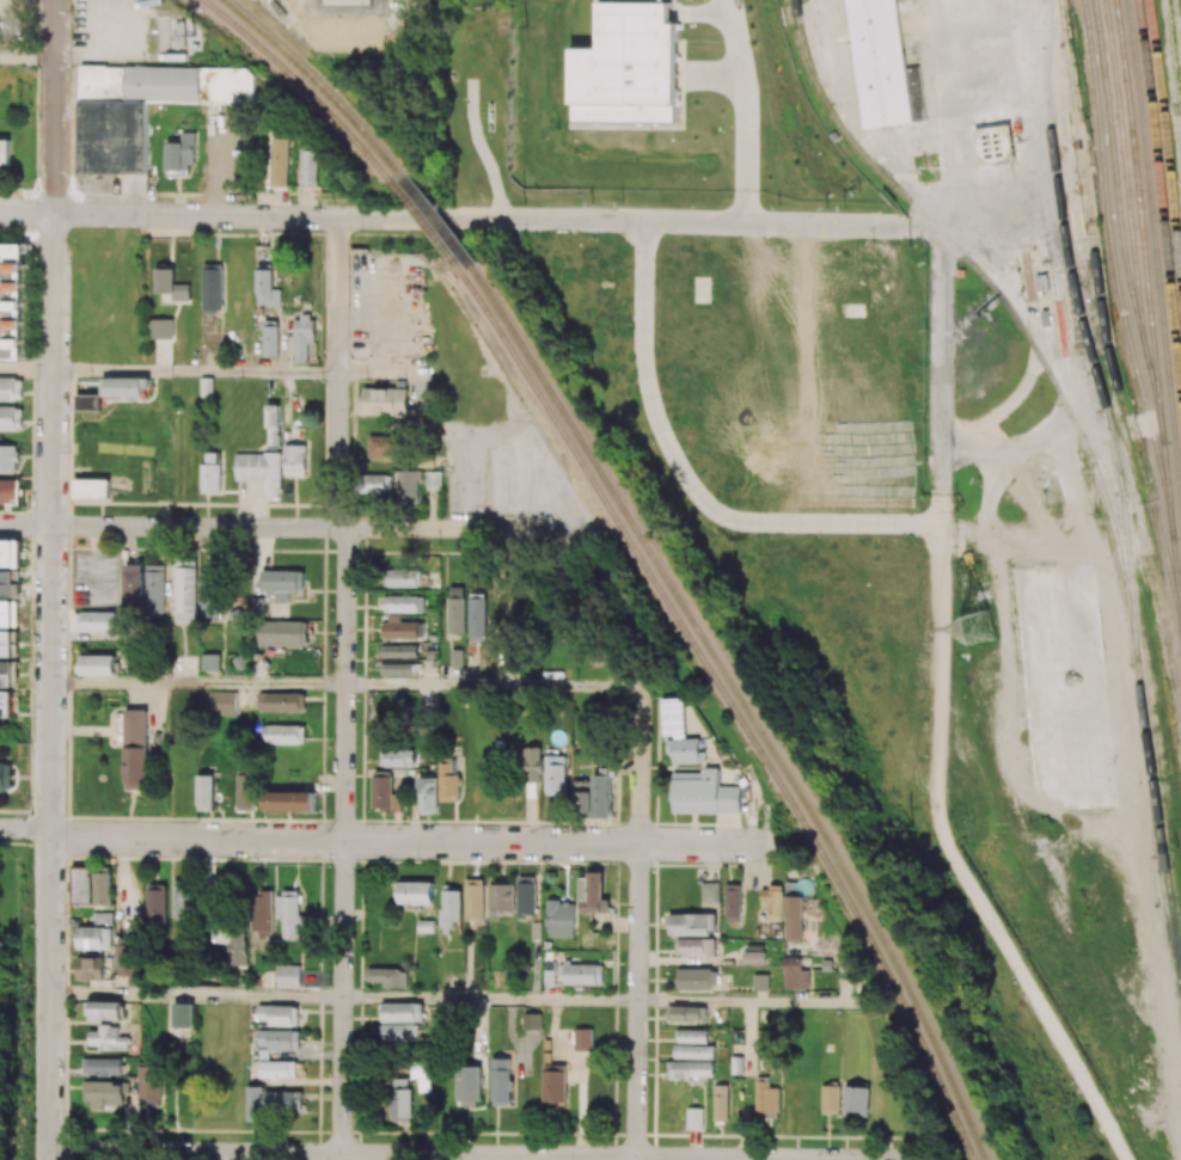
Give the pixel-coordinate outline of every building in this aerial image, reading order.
[(864,129),(847,0),(900,0),(917,122),(864,129)] [(601,6),(677,6),(677,123),(570,123),(571,51),(601,51),(601,6)] [(79,174),(147,174),(148,103),(255,104),(256,68),(81,66),(79,174)] [(974,130),(979,166),(1013,161),(1008,125),(974,130)] [(166,143),(166,176),(194,176),(193,133),(182,133),(182,143),(166,143)] [(290,139),(273,138),(272,186),(289,186),(290,139)] [(0,140),(0,166),(9,166),(9,140),(0,140)] [(318,187),(320,146),(303,146),(302,187),(318,187)] [(25,244),(0,244),(0,273),(1,273),(0,327),(6,327),(6,339),(0,339),(0,359),(24,359),(25,244)] [(202,313),(222,313),(223,265),(203,265),(202,313)] [(280,306),(279,265),(258,265),(259,306),(280,306)] [(175,269),(156,269),(156,293),(173,294),(172,301),(190,301),(191,284),(174,284),(175,269)] [(315,317),(297,316),(296,363),(309,363),(310,344),(315,344),(315,317)] [(174,319),(149,319),(149,339),(174,340),(174,319)] [(279,357),(280,321),(265,321),(264,356),(279,357)] [(147,398),(147,378),(108,377),(107,397),(147,398)] [(0,378),(0,403),(23,403),(23,378),(0,378)] [(408,388),(364,389),(365,414),(408,414),(408,388)] [(76,411),(101,411),(102,395),(77,394),(76,411)] [(280,405),(267,405),(268,446),(281,445),(280,405)] [(22,407),(0,407),(0,429),(22,430),(22,407)] [(18,446),(0,445),(0,472),(17,472),(18,446)] [(309,476),(309,445),(285,445),(285,476),(309,476)] [(201,464),(201,492),(219,492),(220,453),(205,453),(205,464),(201,464)] [(236,454),(236,481),(265,481),(266,498),(282,498),(281,453),(236,454)] [(419,470),(397,470),(398,506),(420,505),(419,470)] [(442,471),(426,472),(426,489),(442,489),(442,471)] [(392,475),(362,476),(362,494),(392,494),(392,475)] [(20,505),(20,479),(0,479),(0,505),(20,505)] [(75,498),(109,499),(110,480),(75,479),(75,498)] [(21,567),(21,540),(0,540),(0,567),(21,567)] [(187,567),(187,564),(176,564),(174,620),(195,620),(197,567),(187,567)] [(144,565),(126,565),(125,607),(143,608),(144,565)] [(165,566),(145,565),(145,612),(164,613),(165,566)] [(220,619),(222,571),(203,570),(202,619),(220,619)] [(389,587),(420,587),(420,570),(389,571),(389,587)] [(0,571),(0,596),(15,596),(15,571),(0,571)] [(251,589),(251,613),(264,613),(264,595),(276,595),(276,603),(289,603),(289,591),(304,591),(304,571),(261,571),(261,589),(251,589)] [(465,634),(465,588),(449,588),(448,634),(465,634)] [(485,642),(487,594),(470,593),(469,641),(485,642)] [(424,597),(384,596),(383,613),(424,613),(424,597)] [(13,627),(13,601),(0,601),(0,627),(13,627)] [(81,632),(116,632),(117,612),(81,611),(81,632)] [(424,639),(423,622),(400,622),(400,615),(383,615),(383,640),(424,639)] [(258,646),(308,647),(308,622),(259,621),(258,646)] [(13,657),(13,632),(0,631),(0,657),(13,657)] [(417,646),(384,646),(384,658),(418,658),(417,646)] [(452,667),(463,667),(462,650),(452,650),(452,667)] [(220,671),(220,654),(203,654),(202,670),(220,671)] [(115,656),(82,655),(81,675),(115,676),(115,656)] [(13,662),(0,661),(0,687),(13,687),(13,662)] [(417,675),(417,664),(381,664),(381,675),(417,675)] [(237,691),(209,691),(208,716),(236,716),(237,691)] [(0,692),(0,716),(12,716),(13,692),(0,692)] [(260,712),(305,712),(305,693),(259,693),(260,712)] [(684,698),(662,699),(663,738),(670,738),(670,764),(707,763),(707,751),(701,751),(701,738),(685,739),(684,698)] [(148,789),(147,710),(124,710),(125,789),(148,789)] [(305,744),(305,726),(266,725),(266,744),(305,744)] [(414,751),(381,750),(381,767),(414,767),(414,751)] [(546,795),(565,796),(566,756),(547,756),(546,795)] [(439,801),(458,801),(458,760),(439,760),(439,801)] [(0,763),(0,791),(12,791),(12,763),(0,763)] [(742,813),(741,786),(721,787),(721,768),(704,768),(704,773),(674,773),(674,814),(742,813)] [(594,818),(611,818),(611,771),(594,772),(594,818)] [(255,810),(254,773),(237,773),(238,811),(255,810)] [(214,776),(197,775),(196,811),(213,811),(214,776)] [(373,810),(402,810),(402,794),(393,794),(393,777),(373,777),(373,810)] [(420,814),(438,813),(437,777),(419,778),(420,814)] [(593,818),(592,781),(574,781),(575,818),(593,818)] [(314,812),(315,792),(265,792),(264,811),(314,812)] [(91,904),(92,867),(74,866),(73,903),(91,904)] [(94,905),(112,905),(112,872),(95,872),(94,905)] [(602,900),(602,872),(588,872),(588,878),(578,878),(579,913),(609,913),(609,899),(602,900)] [(485,879),(466,879),(465,922),(484,922),(485,879)] [(434,882),(399,882),(399,904),(434,905),(434,882)] [(719,904),(720,882),(702,882),(701,904),(719,904)] [(173,917),(191,918),(192,883),(174,883),(173,917)] [(536,917),(536,883),(518,883),(517,917),(536,917)] [(167,885),(147,884),(146,927),(166,928),(167,885)] [(515,885),(491,884),(491,917),(501,917),(501,911),(515,911),(515,885)] [(741,885),(726,884),(725,922),(740,922),(741,885)] [(781,914),(781,887),(761,887),(761,904),(767,904),(767,913),(781,914)] [(462,890),(441,890),(441,935),(452,935),(452,917),(462,917),(462,890)] [(272,893),(253,893),(252,938),(271,938),(272,893)] [(282,940),(305,940),(306,915),(299,915),(299,893),(277,893),(277,920),(282,920),(282,940)] [(803,896),(786,896),(786,941),(803,941),(803,896)] [(575,902),(548,901),(547,936),(575,937),(575,902)] [(114,912),(94,912),(94,926),(114,926),(114,912)] [(716,935),(716,913),(668,914),(669,936),(716,935)] [(77,949),(113,950),(113,928),(78,927),(77,949)] [(247,966),(247,936),(228,936),(228,965),(247,966)] [(677,938),(676,954),(715,955),(715,939),(677,938)] [(138,976),(138,943),(119,942),(118,975),(138,976)] [(765,952),(743,951),(743,965),(765,965),(765,952)] [(77,980),(105,981),(105,959),(78,958),(77,980)] [(785,988),(810,988),(810,970),(802,971),(802,959),(785,959),(785,988)] [(604,964),(564,964),(564,985),(604,985),(604,964)] [(300,988),(300,965),(277,965),(276,988),(300,988)] [(408,970),(370,969),(370,983),(383,983),(383,988),(407,988),(408,970)] [(678,969),(678,990),(715,990),(715,969),(678,969)] [(769,991),(769,975),(754,975),(754,991),(769,991)] [(123,1020),(124,1002),(92,1001),(91,1020),(123,1020)] [(194,1028),(194,1004),(174,1003),(173,1027),(194,1028)] [(382,1023),(424,1022),(423,1003),(382,1004),(382,1023)] [(297,1027),(298,1007),(258,1006),(258,1026),(297,1027)] [(706,1022),(707,1007),(668,1006),(668,1021),(706,1022)] [(542,1030),(542,1014),(523,1014),(523,1030),(542,1030)] [(91,1031),(91,1049),(132,1050),(132,1037),(121,1037),(121,1026),(102,1025),(102,1031),(91,1031)] [(382,1041),(418,1042),(419,1026),(382,1025),(382,1041)] [(593,1050),(593,1028),(575,1029),(575,1050),(593,1050)] [(300,1051),(300,1030),(258,1031),(258,1059),(269,1059),(269,1051),(300,1051)] [(679,1044),(708,1044),(708,1030),(679,1030),(679,1044)] [(715,1060),(715,1046),(675,1045),(674,1059),(715,1060)] [(743,1058),(732,1057),(731,1074),(743,1075),(743,1058)] [(124,1076),(124,1059),(85,1058),(84,1075),(124,1076)] [(491,1106),(510,1106),(511,1059),(492,1058),(491,1106)] [(259,1078),(297,1079),(297,1062),(260,1061),(259,1078)] [(432,1086),(431,1061),(414,1062),(415,1086),(432,1086)] [(714,1061),(674,1061),(674,1079),(714,1079),(714,1061)] [(566,1103),(566,1065),(543,1065),(542,1102),(566,1103)] [(163,1066),(140,1067),(140,1106),(163,1106),(163,1066)] [(481,1067),(456,1066),(455,1105),(479,1106),(481,1067)] [(393,1121),(411,1122),(411,1079),(394,1079),(393,1121)] [(756,1116),(779,1116),(780,1089),(768,1088),(769,1079),(756,1079),(756,1116)] [(92,1109),(126,1108),(125,1081),(91,1081),(92,1109)] [(713,1121),(728,1121),(729,1086),(715,1085),(713,1121)] [(822,1087),(823,1116),(842,1115),(840,1086),(822,1087)] [(248,1122),(262,1122),(262,1095),(255,1095),(255,1087),(247,1087),(248,1122)] [(870,1115),(869,1087),(842,1087),(843,1116),(870,1115)] [(302,1091),(264,1092),(265,1114),(303,1113),(302,1091)] [(686,1129),(704,1129),(704,1108),(687,1108),(686,1129)]
